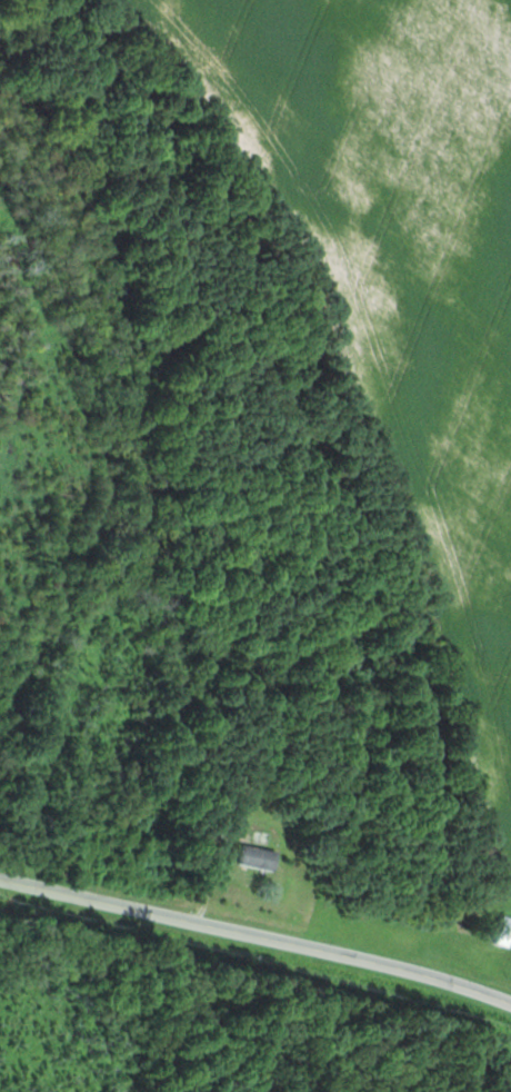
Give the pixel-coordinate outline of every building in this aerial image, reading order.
[(237,865),(273,871),(276,852),(240,846),(237,865)] [(508,948),(510,938),(510,918),(498,915),(490,943),(508,948)]
